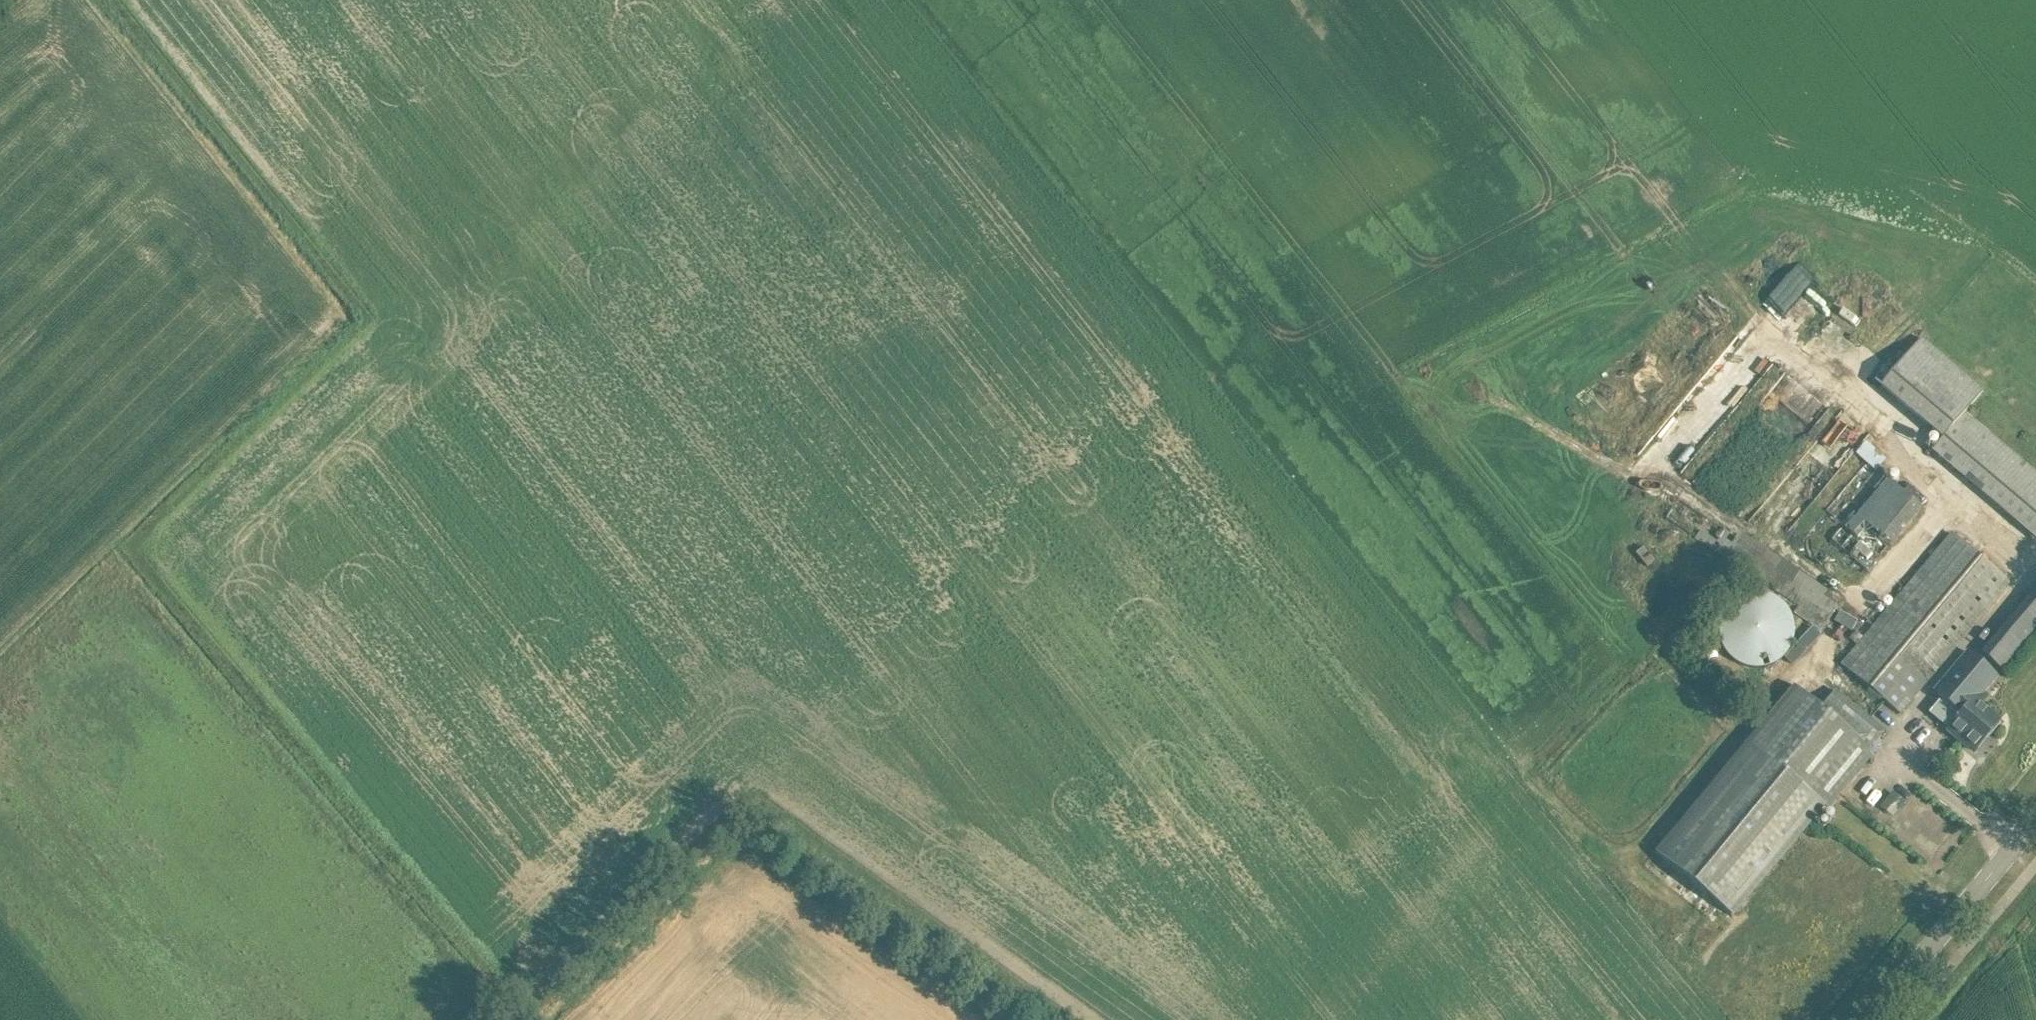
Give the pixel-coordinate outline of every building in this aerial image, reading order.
[(1770,357),(1822,301),(1797,278),(1745,334),(1770,357)] [(1965,413),(1984,390),(1922,338),(1881,387),(1942,438),(1931,451),(2035,539),(2035,473),(1965,413)] [(1861,441),(1851,454),(1873,470),(1883,457),(1861,441)] [(1883,477),(1862,503),(1876,515),(1888,498),(1913,518),(1921,508),(1883,477)] [(1800,606),(1795,613),(1822,631),(1842,600),(1725,523),(1715,539),(1701,530),(1696,538),(1800,606)] [(1842,664),(1901,714),(2011,582),(1951,533),(1842,664)] [(1735,661),(1742,665),(1756,668),(1768,667),(1783,659),(1791,647),(1795,634),(1794,620),(1788,608),(1776,597),(1762,592),(1747,593),(1733,601),(1723,613),(1718,628),(1720,640),(1727,654),(1735,661)] [(1983,651),(1989,656),(2004,669),(2025,645),(2035,631),(2035,612),(2024,602),(2003,626),(1983,651)] [(1949,729),(1974,750),(1987,734),(1986,733),(1996,721),(1997,722),(1998,721),(1979,706),(1987,697),(1984,694),(1998,676),(1967,650),(1935,688),(1956,706),(1960,701),(1967,707),(1949,729)] [(1745,745),(1656,853),(1735,918),(1758,890),(1810,826),(1814,821),(1826,807),(1829,809),(1876,752),(1871,748),(1886,730),(1836,689),(1826,701),(1821,707),(1811,700),(1794,685),(1745,745)]
